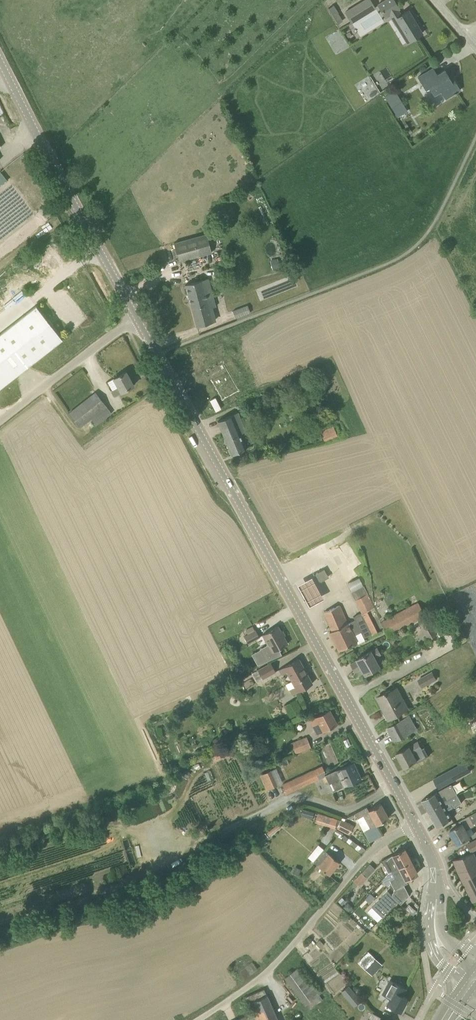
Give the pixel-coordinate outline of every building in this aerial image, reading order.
[(338,4),(342,11),(361,0),(344,0),(338,4)] [(371,0),(366,0),(363,1),(371,14),(377,10),(371,0)] [(378,4),(386,18),(390,15),(396,25),(399,23),(410,40),(422,32),(409,10),(401,15),(398,10),(399,9),(394,0),(385,0),(378,4)] [(328,8),(338,23),(343,20),(333,4),(328,8)] [(345,13),(352,25),(357,22),(350,10),(345,13)] [(437,74),(433,68),(418,77),(422,84),(426,82),(434,95),(441,91),(445,99),(461,90),(455,81),(453,82),(445,70),(437,74)] [(385,97),(396,114),(406,108),(395,90),(385,97)] [(174,243),(179,261),(212,252),(207,234),(174,243)] [(278,259),(270,261),(272,269),(280,267),(278,259)] [(212,292),(209,279),(186,285),(192,307),(208,303),(205,294),(212,292)] [(216,306),(212,292),(205,294),(208,303),(192,307),(197,326),(214,322),(213,321),(210,308),(216,306)] [(236,318),(251,313),(248,305),(233,311),(236,318)] [(62,339),(36,306),(0,335),(0,388),(62,339)] [(223,360),(206,370),(211,379),(210,379),(214,386),(212,387),(215,392),(217,391),(222,400),(243,388),(231,367),(228,369),(223,360)] [(122,393),(134,385),(126,371),(114,378),(119,387),(111,392),(114,397),(122,392),(122,393)] [(80,427),(91,419),(106,407),(107,406),(96,392),(69,413),(80,427)] [(232,455),(247,448),(241,434),(246,432),(237,412),(218,421),(232,455)] [(334,426),(321,431),(325,441),(338,436),(334,426)] [(321,581),(329,577),(324,569),(317,573),(316,575),(319,580),(321,581)] [(309,572),(295,580),(307,602),(321,594),(309,572)] [(368,594),(364,586),(352,592),(355,600),(361,613),(353,617),(355,620),(348,624),(339,605),(324,612),(332,631),(330,632),(339,650),(357,640),(354,635),(361,632),(364,638),(377,632),(367,611),(374,607),(368,594)] [(388,635),(425,616),(418,603),(381,623),(388,635)] [(428,639),(436,635),(427,617),(419,622),(428,639)] [(262,635),(271,653),(288,644),(278,626),(262,635)] [(248,644),(260,637),(256,631),(244,637),(248,644)] [(381,654),(377,647),(370,651),(356,658),(357,659),(350,663),(355,671),(361,667),(365,674),(379,665),(375,657),(381,654)] [(312,683),(299,659),(284,667),(291,680),(286,683),(292,694),(312,683)] [(257,681),(275,672),(271,663),(253,673),(257,681)] [(428,684),(437,679),(432,671),(423,676),(428,684)] [(400,696),(396,689),(388,693),(387,692),(377,697),(389,718),(408,708),(401,695),(400,696)] [(289,716),(302,710),(296,698),(283,705),(289,716)] [(324,732),(337,724),(329,709),(313,718),(317,725),(313,727),(317,735),(324,731),(324,732)] [(409,716),(389,727),(397,741),(417,729),(409,716)] [(236,746),(251,739),(247,730),(231,737),(236,746)] [(294,754),(310,747),(306,737),(290,743),(294,754)] [(397,752),(405,767),(426,755),(423,748),(419,740),(397,752)] [(361,778),(353,762),(335,771),(338,779),(331,782),(335,789),(341,787),(342,788),(362,781),(361,778)] [(458,765),(434,777),(440,787),(463,774),(458,765)] [(302,775),(303,777),(307,785),(319,779),(316,774),(324,771),(322,766),(314,769),(307,772),(302,775)] [(266,790),(277,785),(271,770),(270,770),(260,775),(266,790)] [(307,785),(303,777),(302,775),(282,784),(286,794),(307,785)] [(458,791),(465,788),(460,780),(453,783),(458,791)] [(429,811),(444,802),(453,797),(446,786),(423,800),(429,811)] [(437,827),(452,818),(446,808),(451,805),(453,807),(460,803),(456,795),(453,797),(444,802),(429,811),(437,827)] [(388,817),(381,804),(369,811),(366,807),(354,813),(363,831),(388,817)] [(303,809),(301,815),(313,819),(314,812),(303,809)] [(475,824),(475,812),(460,821),(461,824),(451,830),(458,843),(472,836),(471,835),(475,833),(471,827),(475,824)] [(315,823),(335,828),(337,818),(318,813),(315,823)] [(349,834),(354,825),(344,821),(345,818),(342,817),(336,828),(349,834)] [(475,848),(475,839),(468,844),(472,851),(475,848)] [(329,875),(339,862),(318,845),(308,857),(319,866),(329,875)] [(391,871),(392,872),(398,870),(413,864),(405,848),(392,855),(382,860),(385,867),(395,862),(398,867),(391,871)] [(474,854),(455,860),(459,871),(474,900),(475,899),(475,858),(474,854)] [(360,886),(367,878),(367,877),(375,869),(370,864),(362,873),(352,884),(355,887),(358,884),(360,886)] [(407,883),(406,879),(417,873),(413,864),(398,870),(392,872),(395,877),(390,880),(395,889),(407,883)] [(295,867),(293,873),(298,876),(301,869),(295,867)] [(368,911),(378,921),(398,901),(388,891),(379,900),(368,911)] [(348,902),(343,907),(348,912),(353,907),(348,902)] [(371,972),(379,963),(367,952),(359,961),(371,972)] [(243,980),(258,969),(252,961),(238,973),(243,980)] [(314,982),(313,983),(300,965),(285,977),(291,985),(308,1009),(322,999),(319,995),(321,992),(314,982)] [(387,1004),(400,1011),(407,998),(401,995),(405,988),(390,980),(383,994),(390,998),(387,1004)] [(341,991),(347,998),(355,992),(348,984),(341,991)] [(264,989),(246,997),(253,1013),(236,1019),(278,1019),(264,989)] [(371,1013),(367,1010),(361,1019),(368,1019),(371,1013)]
